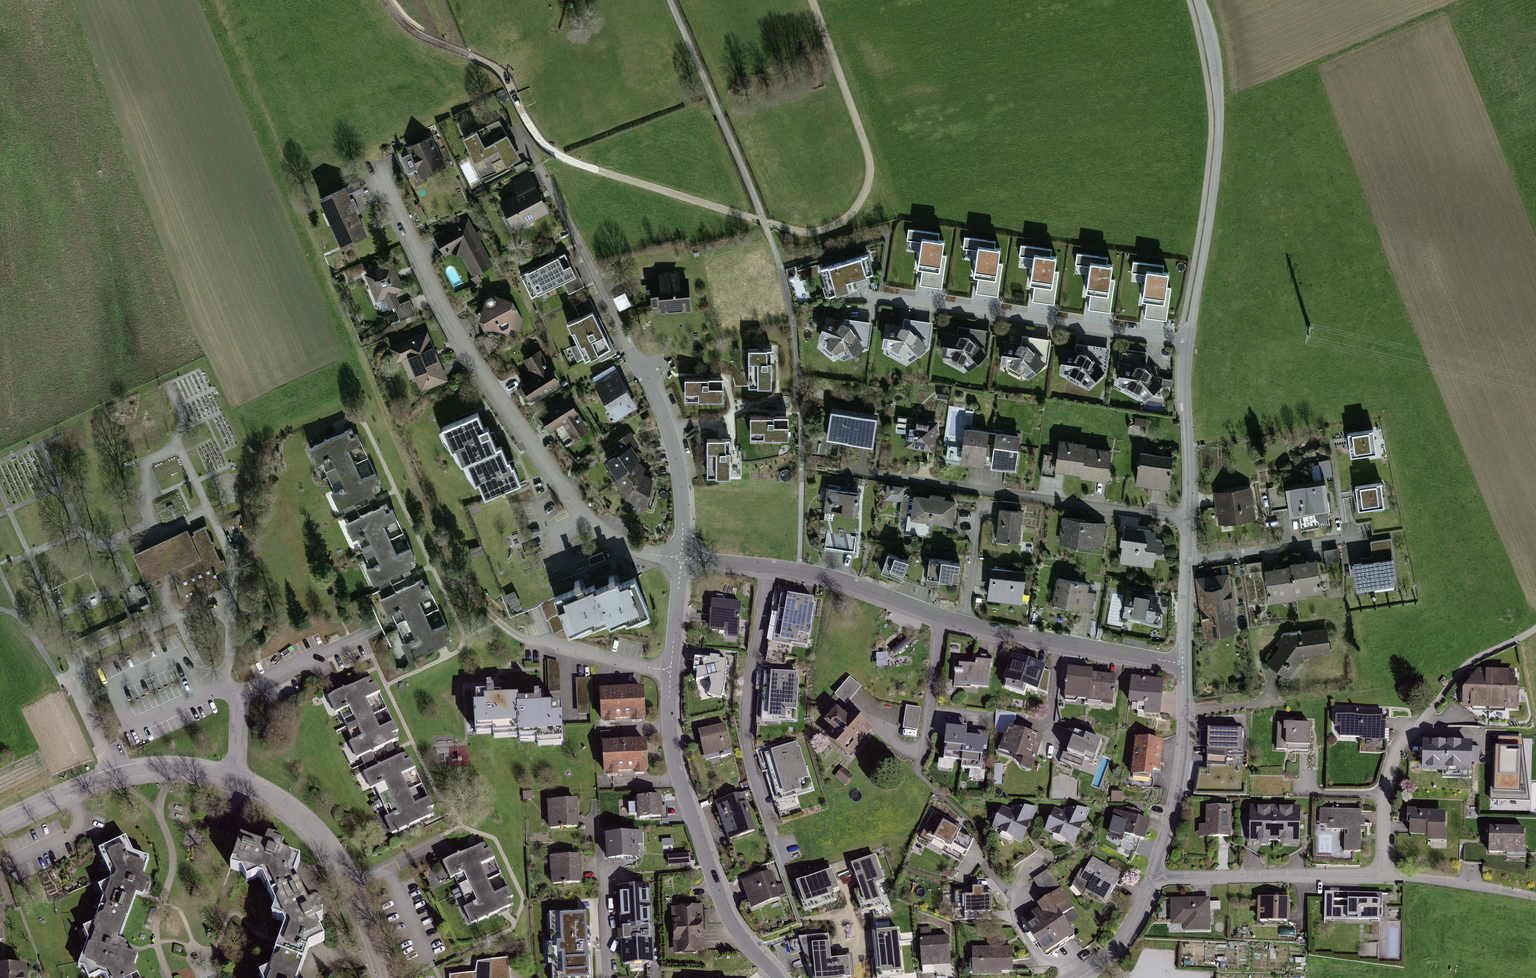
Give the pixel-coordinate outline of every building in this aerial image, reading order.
[(499,119),(465,137),(484,175),(519,158),(499,119)] [(431,136),(409,146),(412,152),(402,156),(409,171),(420,166),(423,173),(444,164),(431,136)] [(530,173),(535,185),(541,182),(537,170),(530,173)] [(519,191),(503,200),(517,227),(548,210),(529,174),(514,182),(519,191)] [(346,186),(323,196),(344,241),(367,231),(346,186)] [(469,217),(435,234),(445,255),(462,247),(473,270),(491,262),(469,217)] [(939,233),(923,230),(918,268),(922,268),(920,284),(937,286),(940,263),(945,263),(946,255),(942,254),(944,240),(938,240),(939,233)] [(995,241),(979,238),(974,276),(978,276),(976,292),(994,294),(997,271),(1001,271),(1002,263),(998,262),(1000,248),(994,248),(995,241)] [(1052,249),(1035,247),(1030,284),(1034,285),(1032,300),(1050,302),(1053,279),(1057,280),(1059,271),(1054,271),(1056,257),(1051,256),(1052,249)] [(583,287),(567,252),(522,272),(533,296),(564,282),(569,294),(583,287)] [(847,277),(874,270),(869,252),(822,265),(829,293),(850,287),(847,277)] [(1108,257),(1091,255),(1086,292),(1090,292),(1088,308),(1106,310),(1109,287),(1113,287),(1115,279),(1110,279),(1112,264),(1107,264),(1108,257)] [(391,258),(366,267),(376,295),(386,292),(390,304),(399,301),(395,288),(401,286),(391,258)] [(1164,265),(1147,263),(1142,300),(1147,300),(1145,316),(1162,318),(1165,295),(1170,295),(1171,287),(1166,287),(1168,273),(1163,272),(1164,265)] [(688,278),(653,280),(655,306),(662,306),(662,313),(690,311),(688,278)] [(614,297),(619,310),(631,305),(625,292),(614,297)] [(489,293),(484,312),(487,320),(509,329),(510,323),(520,326),(522,320),(511,298),(489,293)] [(610,348),(590,308),(566,319),(586,360),(610,348)] [(844,324),(827,319),(818,347),(833,360),(839,358),(841,362),(861,351),(867,352),(871,324),(845,321),(844,324)] [(903,328),(886,326),(883,351),(906,364),(927,349),(931,326),(904,322),(903,328)] [(957,336),(946,334),(942,359),(965,372),(987,357),(990,334),(958,329),(957,336)] [(426,332),(394,345),(399,357),(408,353),(423,389),(446,379),(426,332)] [(1021,345),(1004,343),(1000,367),(1024,381),(1045,366),(1049,343),(1022,339),(1021,345)] [(1076,353),(1064,351),(1060,376),(1083,389),(1105,374),(1109,351),(1077,346),(1076,353)] [(771,385),(771,350),(748,350),(749,386),(771,385)] [(1147,354),(1119,350),(1115,387),(1143,402),(1161,385),(1145,367),(1147,354)] [(536,377),(522,385),(530,398),(558,382),(539,351),(525,359),(536,377)] [(617,367),(595,379),(615,418),(638,406),(617,367)] [(1163,376),(1163,386),(1172,386),(1172,377),(1163,376)] [(685,378),(685,400),(722,400),(722,377),(685,378)] [(568,396),(539,414),(548,429),(563,420),(574,438),(588,430),(568,396)] [(877,414),(831,408),(827,437),(874,443),(877,414)] [(478,411),(443,424),(452,448),(453,447),(456,455),(462,461),(467,474),(475,483),(479,482),(485,497),(521,483),(514,465),(512,466),(510,460),(508,461),(502,446),(497,447),(488,424),(484,426),(478,411)] [(938,420),(899,416),(897,431),(908,432),(907,447),(935,450),(938,420)] [(788,417),(751,417),(751,438),(789,437),(788,417)] [(988,429),(968,427),(963,461),(984,464),(988,429)] [(1373,428),(1348,431),(1351,455),(1376,452),(1373,428)] [(1016,469),(1021,434),(997,431),(993,466),(1016,469)] [(620,450),(605,459),(611,469),(607,472),(612,480),(635,456),(636,454),(629,442),(635,439),(631,432),(614,442),(620,450)] [(367,434),(328,449),(337,473),(348,468),(356,489),(346,493),(352,509),(391,495),(383,475),(373,479),(366,460),(376,456),(367,434)] [(1086,441),(1059,437),(1055,468),(1081,471),(1081,477),(1107,480),(1111,448),(1085,445),(1086,441)] [(730,475),(729,440),(707,440),(707,476),(730,475)] [(1172,456),(1140,452),(1136,481),(1167,486),(1172,456)] [(635,456),(612,480),(621,488),(618,491),(624,497),(626,494),(641,470),(644,465),(635,456)] [(1315,478),(1332,478),(1331,460),(1315,461),(1315,478)] [(641,470),(626,494),(634,498),(630,508),(639,512),(652,476),(641,470)] [(1325,480),(1287,485),(1291,513),(1329,508),(1325,480)] [(1381,483),(1356,486),(1359,508),(1384,505),(1381,483)] [(888,484),(886,497),(902,500),(904,486),(888,484)] [(1248,487),(1216,492),(1221,522),(1253,517),(1248,487)] [(858,492),(828,488),(826,509),(856,512),(858,492)] [(955,499),(916,494),(913,520),(951,525),(955,499)] [(1022,510),(1000,507),(997,536),(1019,538),(1022,510)] [(399,508),(360,523),(369,547),(381,543),(389,563),(378,567),(385,584),(423,569),(415,550),(405,554),(398,534),(408,531),(399,508)] [(1104,521),(1063,517),(1060,543),(1102,547),(1104,521)] [(1155,531),(1126,527),(1122,561),(1151,564),(1153,548),(1163,549),(1164,542),(1154,541),(1155,531)] [(200,536),(138,559),(149,588),(185,575),(198,609),(231,597),(223,575),(233,572),(218,533),(201,539),(200,536)] [(846,548),(846,533),(826,533),(826,548),(846,548)] [(1326,565),(1340,562),(1338,549),(1324,551),(1326,565)] [(881,570),(900,578),(908,561),(888,553),(881,570)] [(1390,557),(1354,562),(1357,587),(1394,582),(1390,557)] [(1292,565),(1267,568),(1270,600),(1295,597),(1295,593),(1321,590),(1317,558),(1291,561),(1292,565)] [(960,563),(930,559),(927,577),(958,582),(960,563)] [(1023,574),(992,571),(989,597),(1020,601),(1023,574)] [(1230,573),(1198,578),(1206,633),(1237,628),(1232,601),(1235,600),(1230,573)] [(611,583),(595,590),(605,616),(607,620),(623,614),(625,618),(647,608),(635,578),(619,584),(617,579),(615,579),(613,575),(609,577),(611,583)] [(1086,584),(1058,578),(1053,600),(1090,608),(1094,593),(1085,591),(1086,584)] [(590,622),(605,616),(595,590),(593,585),(585,588),(583,583),(581,584),(579,579),(574,581),(577,588),(555,597),(568,628),(588,619),(590,622)] [(436,584),(397,599),(407,623),(418,618),(426,639),(415,643),(422,659),(460,645),(453,625),(442,629),(435,610),(445,606),(436,584)] [(1158,593),(1127,587),(1123,610),(1154,616),(1158,593)] [(512,612),(522,608),(514,591),(505,596),(512,612)] [(782,592),(773,641),(806,647),(815,598),(782,592)] [(713,616),(712,630),(738,633),(740,604),(712,601),(711,615),(713,616)] [(565,628),(559,614),(548,618),(554,632),(565,628)] [(1281,646),(1269,661),(1288,675),(1302,654),(1329,650),(1326,628),(1287,633),(1278,643),(1281,646)] [(1044,665),(1011,655),(1004,679),(1037,689),(1044,665)] [(976,663),(958,661),(956,683),(987,686),(990,658),(976,657),(976,663)] [(696,681),(701,700),(724,695),(727,662),(694,659),(693,671),(697,671),(696,681)] [(561,694),(560,662),(547,662),(548,694),(561,694)] [(1090,670),(1067,668),(1065,696),(1088,698),(1088,701),(1112,703),(1114,675),(1090,674),(1090,670)] [(1481,668),(1460,695),(1460,704),(1470,705),(1470,712),(1504,713),(1504,704),(1514,705),(1515,669),(1481,668)] [(765,671),(762,719),(795,721),(798,673),(765,671)] [(851,699),(861,687),(849,677),(839,689),(851,699)] [(370,678),(328,697),(336,713),(340,711),(354,740),(350,742),(357,758),(399,739),(370,678)] [(1162,680),(1134,678),(1132,701),(1145,702),(1145,711),(1159,713),(1162,680)] [(588,698),(587,679),(577,679),(578,698),(588,698)] [(641,687),(600,689),(602,720),(643,718),(641,687)] [(519,693),(473,694),(474,734),(516,733),(516,743),(564,742),(563,703),(520,704),(519,693)] [(843,702),(822,727),(851,752),(872,727),(843,702)] [(906,706),(903,728),(918,730),(920,715),(916,714),(917,707),(906,706)] [(1384,712),(1337,710),(1336,725),(1341,726),(1340,738),(1383,740),(1384,712)] [(1311,724),(1278,723),(1277,748),(1310,749),(1311,724)] [(966,727),(947,725),(943,759),(961,761),(960,768),(980,770),(983,739),(965,737),(966,727)] [(700,734),(707,758),(730,751),(723,727),(700,734)] [(1006,727),(999,752),(1011,756),(1019,767),(1031,771),(1041,737),(1006,727)] [(1242,730),(1210,729),(1209,759),(1225,760),(1226,749),(1241,750),(1242,730)] [(1076,731),(1068,752),(1094,762),(1102,741),(1076,731)] [(1490,801),(1531,803),(1522,737),(1497,736),(1497,746),(1492,746),(1490,801)] [(645,739),(603,742),(605,772),(647,770),(645,739)] [(1136,739),(1132,775),(1150,777),(1151,768),(1159,768),(1162,741),(1136,739)] [(1471,741),(1423,740),(1423,769),(1471,769),(1471,741)] [(766,753),(780,799),(811,790),(797,743),(766,753)] [(405,753),(363,773),(371,789),(376,786),(390,816),(384,818),(392,834),(435,814),(405,753)] [(843,770),(837,778),(847,785),(853,778),(843,770)] [(1245,778),(1230,778),(1230,788),(1245,789),(1245,778)] [(717,802),(730,837),(752,829),(739,794),(717,802)] [(659,795),(636,797),(638,818),(661,816),(659,795)] [(575,799),(547,801),(548,826),(577,824),(575,799)] [(1004,806),(993,828),(1021,841),(1037,808),(1011,807),(1010,809),(1004,806)] [(1298,807),(1252,808),(1252,841),(1299,840),(1298,807)] [(1055,808),(1045,830),(1072,843),(1088,810),(1063,809),(1062,811),(1055,808)] [(1202,826),(1202,834),(1231,834),(1231,808),(1206,808),(1206,826),(1202,826)] [(1362,810),(1321,809),(1320,828),(1345,828),(1344,851),(1361,852),(1362,810)] [(1149,821),(1115,811),(1108,834),(1122,838),(1124,831),(1144,837),(1149,821)] [(1443,812),(1410,812),(1410,833),(1428,833),(1428,838),(1443,838),(1443,812)] [(961,830),(932,814),(920,835),(948,851),(961,830)] [(1524,827),(1489,826),(1487,853),(1523,854),(1524,827)] [(641,831),(606,834),(608,858),(636,856),(635,844),(642,844),(641,831)] [(270,968),(259,973),(262,977),(298,977),(310,946),(326,940),(316,921),(324,918),(316,901),(309,905),(295,874),(301,858),(282,852),(285,845),(267,839),(265,846),(240,837),(230,867),(241,874),(244,881),(249,882),(254,878),(265,881),(270,892),(275,905),(272,918),(285,923),(279,942),(270,968)] [(79,967),(85,968),(90,977),(94,977),(101,975),(108,976),(109,977),(140,977),(136,968),(139,957),(127,953),(130,945),(118,941),(136,895),(145,897),(150,880),(143,878),(150,859),(134,854),(128,838),(100,851),(112,876),(95,924),(85,929),(89,940),(79,967)] [(673,840),(662,842),(664,850),(675,848),(673,840)] [(485,844),(445,862),(452,878),(454,876),(468,905),(464,906),(472,923),(513,904),(485,844)] [(577,855),(551,857),(553,882),(579,880),(577,855)] [(703,856),(679,858),(680,876),(704,874),(703,856)] [(874,856),(851,864),(860,889),(854,891),(862,913),(883,906),(875,884),(883,882),(874,856)] [(1121,874),(1093,858),(1077,885),(1105,901),(1121,874)] [(832,870),(795,882),(804,911),(835,901),(833,893),(839,891),(832,870)] [(769,873),(744,881),(753,909),(779,900),(769,873)] [(648,886),(619,887),(623,964),(652,962),(648,886)] [(1041,908),(1022,920),(1044,953),(1074,934),(1060,913),(1072,906),(1061,889),(1038,903),(1041,908)] [(990,890),(956,891),(956,907),(966,907),(966,917),(990,916),(990,890)] [(1383,893),(1325,892),(1324,918),(1382,920),(1383,893)] [(1287,897),(1260,897),(1259,918),(1286,918),(1287,897)] [(1208,900),(1172,901),(1173,922),(1186,922),(1186,929),(1208,929),(1208,900)] [(676,906),(676,951),(701,951),(701,906),(676,906)] [(550,912),(553,977),(591,977),(587,910),(550,912)] [(872,932),(876,977),(883,977),(901,976),(897,929),(872,932)] [(798,937),(813,977),(850,977),(848,957),(830,959),(828,934),(798,937)] [(949,937),(923,939),(925,966),(951,964),(949,937)] [(786,942),(792,956),(802,952),(797,938),(786,942)] [(1011,946),(973,947),(974,974),(1012,973),(1011,946)] [(448,975),(449,977),(508,977),(506,959),(477,962),(475,972),(448,975)] [(0,967),(0,977),(26,977),(26,967),(0,967)]
